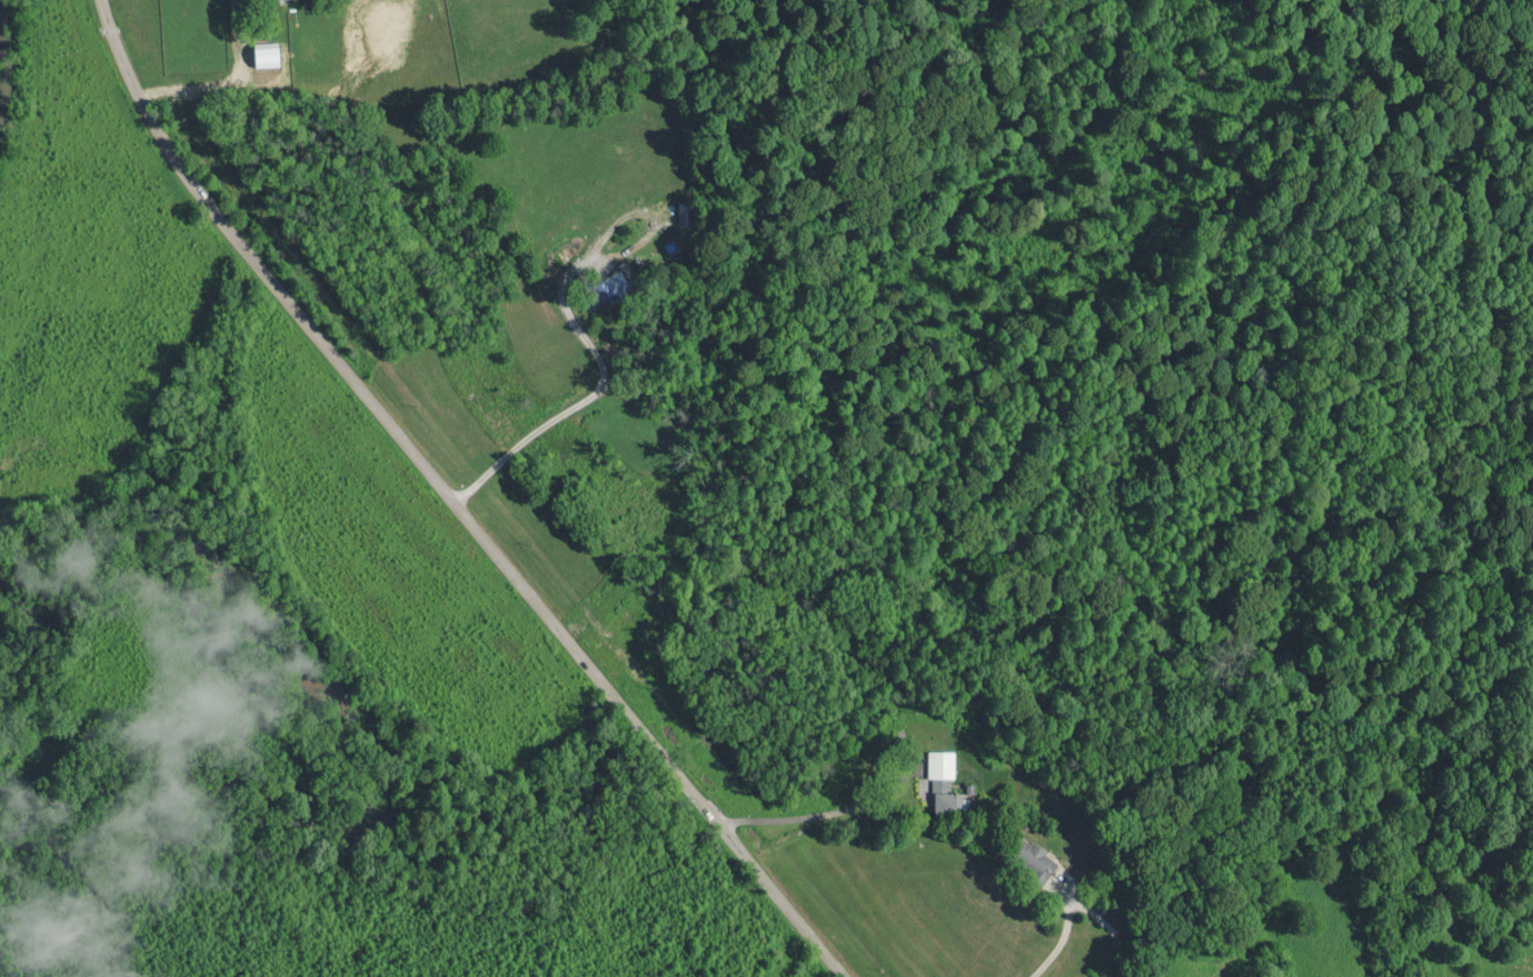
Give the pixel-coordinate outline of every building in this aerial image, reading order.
[(280,42),(256,43),(257,67),(281,66),(280,42)] [(954,751),(930,751),(930,786),(935,786),(935,811),(960,811),(960,792),(953,792),(954,751)] [(1057,863),(1046,855),(1048,852),(1028,838),(1014,858),(1045,880),(1057,863)]
